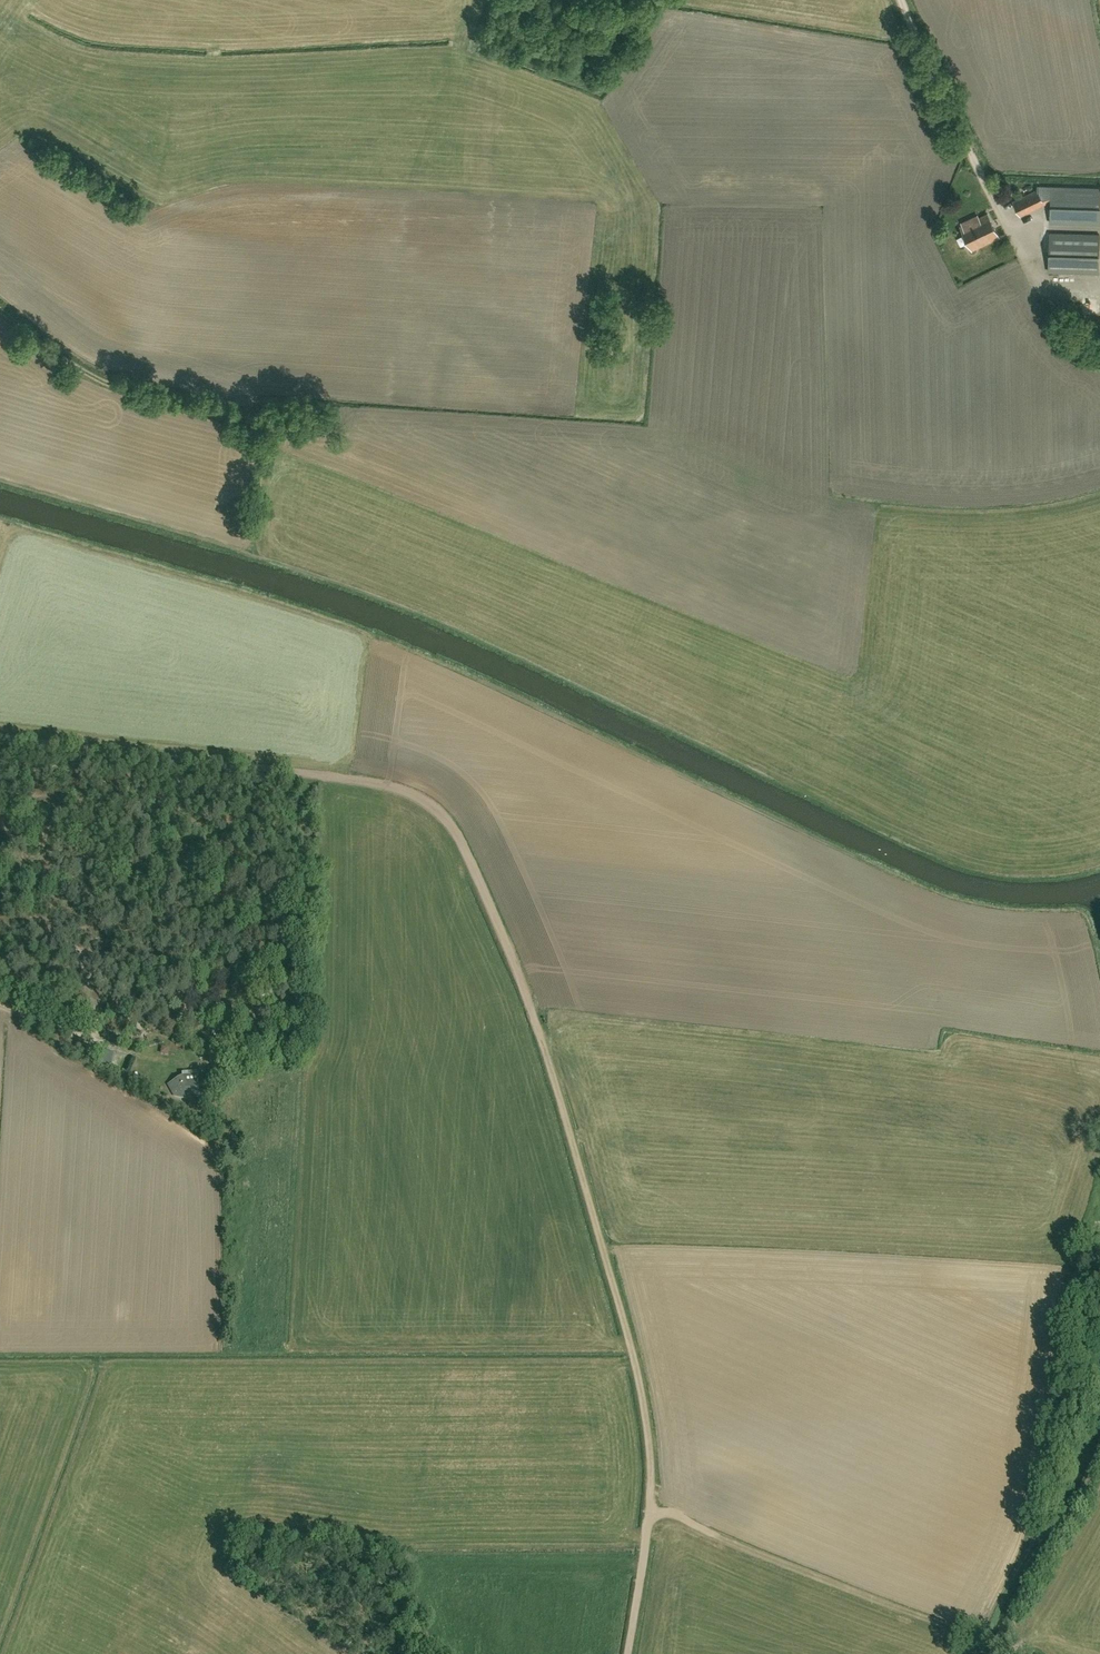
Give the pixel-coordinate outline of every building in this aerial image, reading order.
[(1044,202),(1048,200),(1052,201),(1050,222),(1099,223),(1099,206),(1099,187),(1038,185),(1037,188),(1044,202)] [(1020,214),(1044,202),(1037,188),(1013,200),(1020,214)] [(998,237),(987,213),(978,218),(979,219),(975,221),(973,217),(961,222),(962,225),(961,226),(972,249),(998,237)] [(1097,272),(1099,233),(1050,232),(1048,270),(1097,272)] [(184,1076),(181,1077),(169,1084),(174,1093),(172,1094),(174,1095),(182,1091),(182,1098),(195,1096),(195,1097),(201,1096),(199,1074),(191,1075),(190,1072),(184,1073),(184,1076)]
